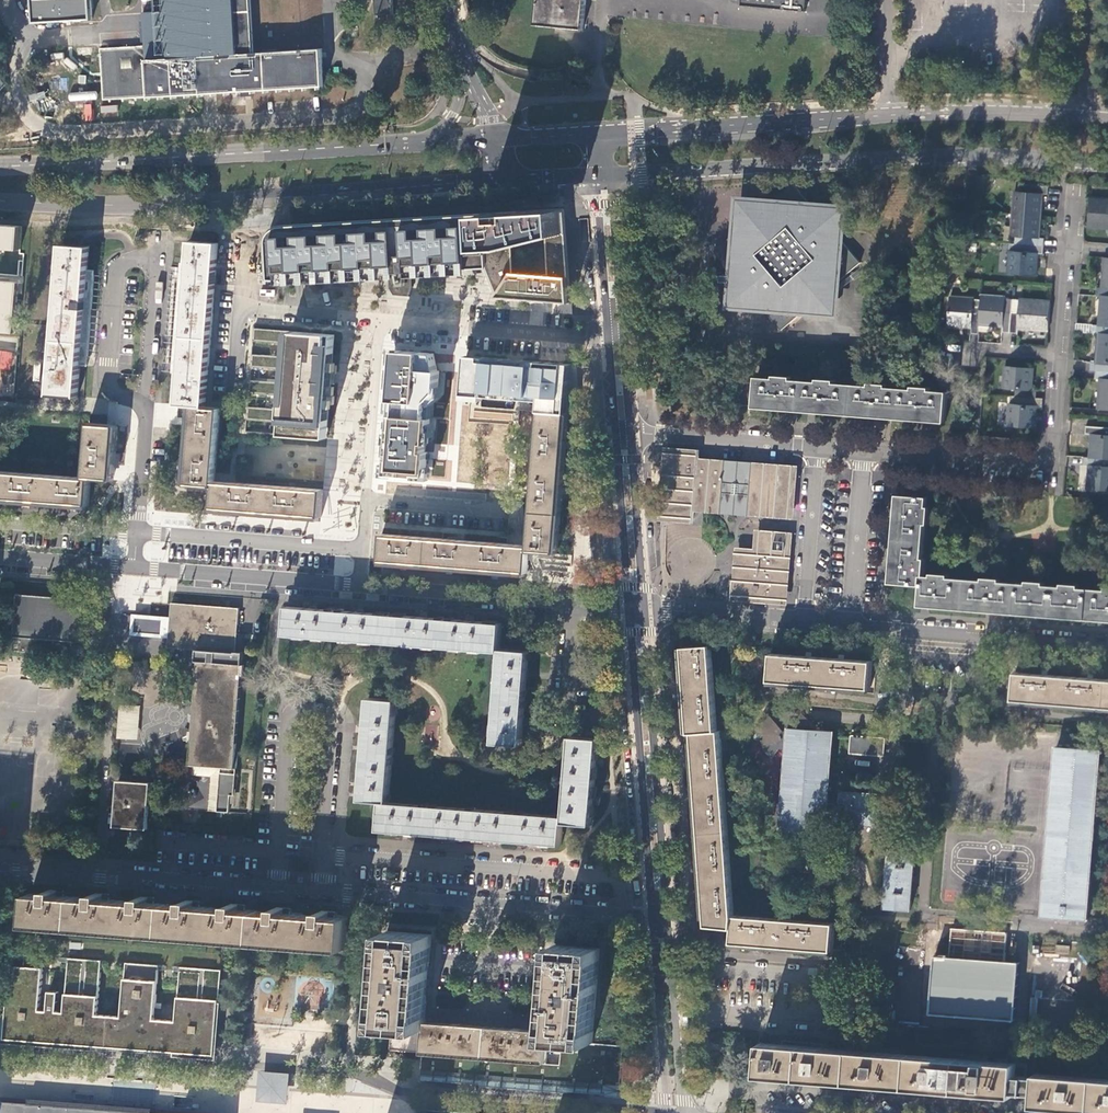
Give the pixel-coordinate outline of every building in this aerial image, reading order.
[(35,21),(94,17),(93,0),(33,0),(35,21)] [(179,34),(180,49),(181,59),(147,60),(147,50),(146,46),(102,49),(104,100),(324,87),(322,50),(254,54),(251,0),(177,0),(178,14),(173,14),(173,23),(178,22),(179,34)] [(372,14),(392,14),(392,0),(372,0),(372,14)] [(536,27),(584,31),(586,0),(538,0),(536,27)] [(739,5),(804,12),(805,0),(740,0),(739,5)] [(1015,191),(1014,214),(1042,216),(1044,193),(1050,193),(1050,185),(1018,183),(1017,191),(1015,191)] [(768,204),(740,202),(738,231),(715,252),(735,275),(733,303),(761,306),(780,329),(804,309),(834,310),(835,283),(859,262),(838,238),(841,209),(812,207),(793,184),(768,204)] [(1091,197),(1089,225),(1107,227),(1107,199),(1091,197)] [(519,251),(573,237),(571,212),(485,216),(487,254),(519,251)] [(1042,216),(1014,214),(1012,235),(1016,236),(1016,243),(1046,246),(1046,237),(1040,237),(1042,216)] [(468,255),(487,254),(485,216),(282,227),(275,231),(272,234),(269,241),(272,279),(278,279),(279,286),(468,276),(468,255)] [(10,337),(15,284),(23,284),(24,254),(20,254),(22,233),(0,231),(0,336),(10,337)] [(574,275),(573,237),(519,251),(487,254),(490,293),(504,270),(574,275)] [(206,407),(216,279),(218,257),(219,254),(219,244),(191,242),(189,268),(182,267),(174,363),(181,364),(178,405),(191,406),(194,406),(206,407)] [(1046,246),(1016,243),(1015,250),(1011,250),(1010,272),(1037,274),(1039,252),(1045,253),(1046,246)] [(50,395),(78,397),(81,356),(89,356),(95,275),(88,275),(90,247),(62,245),(50,395)] [(1106,257),(1104,287),(1098,286),(1097,294),(1103,295),(1107,295),(1107,257),(1106,257)] [(504,270),(490,293),(577,301),(574,275),(504,270)] [(1013,310),(1014,298),(1008,298),(1008,296),(984,294),(983,311),(981,311),(980,331),(981,332),(981,329),(982,322),(995,323),(1004,324),(1004,330),(1011,330),(1013,310)] [(981,311),(982,297),(977,297),(977,296),(952,295),(950,323),(974,325),(974,331),(980,331),(981,311)] [(1103,295),(1101,324),(1095,323),(1094,332),(1100,332),(1107,333),(1107,295),(1103,295)] [(1050,328),(1052,301),(1022,298),(1021,311),(1013,310),(1011,330),(1019,331),(1020,326),(1050,328)] [(334,335),(289,331),(254,329),(253,339),(288,342),(287,358),(252,355),(252,366),(286,369),(285,384),(250,381),(249,392),(284,395),(282,410),(248,408),(247,419),(282,422),(281,435),(327,438),(334,335)] [(1100,332),(1097,362),(1092,362),(1091,370),(1097,371),(1107,371),(1107,333),(1100,332)] [(388,475),(427,478),(428,460),(429,454),(429,453),(426,453),(427,444),(429,444),(430,437),(431,424),(431,419),(428,419),(429,403),(439,393),(439,387),(440,372),(437,367),(433,366),(434,354),(397,351),(397,355),(395,382),(395,387),(394,400),(392,421),(391,434),(390,444),(388,475)] [(572,365),(467,356),(464,395),(463,400),(480,401),(480,396),(541,401),(540,412),(567,414),(572,365)] [(1013,395),(1013,397),(1023,397),(1023,396),(1038,397),(1039,389),(1033,389),(1034,367),(1007,364),(1005,387),(1018,388),(1017,396),(1013,395)] [(1097,371),(1096,377),(1102,378),(1100,407),(1107,408),(1107,371),(1097,371)] [(758,377),(758,383),(756,406),(947,421),(949,392),(932,391),(932,388),(915,386),(914,389),(888,387),(888,384),(871,383),(871,386),(836,383),(837,380),(820,379),(819,382),(793,380),(794,376),(776,375),(776,378),(758,377)] [(756,406),(758,383),(741,382),(739,405),(756,406)] [(428,419),(431,419),(433,406),(440,398),(441,388),(439,387),(439,393),(429,403),(428,419)] [(1044,406),(1044,399),(1023,397),(1013,397),(1013,402),(1011,401),(1009,424),(1036,426),(1038,405),(1044,406)] [(215,482),(222,408),(206,407),(194,406),(188,485),(215,487),(215,482)] [(529,546),(529,552),(556,554),(567,414),(540,412),(529,546)] [(85,478),(91,479),(112,480),(117,426),(90,424),(85,478)] [(1087,424),(1086,433),(1093,434),(1091,457),(1107,458),(1107,426),(1087,424)] [(667,515),(694,518),(695,504),(790,511),(794,471),(698,463),(699,455),(671,453),(667,515)] [(1091,457),(1085,456),(1084,465),(1091,465),(1089,488),(1107,489),(1107,458),(1091,457)] [(91,479),(85,478),(0,472),(0,499),(89,506),(91,479)] [(322,517),(324,490),(215,482),(215,487),(213,509),(322,517)] [(926,576),(926,572),(927,555),(924,555),(927,521),(930,521),(931,504),(928,504),(929,496),(899,495),(892,583),(922,585),(923,575),(926,576)] [(381,561),(527,573),(529,552),(529,546),(383,535),(381,561)] [(741,579),(732,579),(731,594),(734,594),(733,597),(768,600),(768,597),(783,599),(788,537),(761,535),(759,554),(743,553),(741,579)] [(926,576),(923,575),(922,585),(921,605),(1107,620),(1107,587),(1106,590),(1080,588),(1080,585),(1063,583),(1062,586),(1045,585),(1045,582),(1028,581),(1028,584),(1001,581),(1002,578),(984,577),(984,580),(950,577),(950,574),(933,573),(932,576),(926,576)] [(85,599),(18,593),(13,651),(80,656),(85,599)] [(235,768),(243,675),(245,675),(246,665),(243,664),(244,652),(237,651),(240,608),(172,603),(171,619),(170,636),(169,648),(197,650),(207,651),(206,661),(199,661),(193,730),(191,730),(190,740),(192,741),(190,764),(222,767),(219,811),(230,812),(232,795),(235,795),(237,768),(235,768)] [(501,652),(501,649),(503,623),(288,606),(286,635),(501,652)] [(164,619),(135,616),(134,633),(163,635),(164,619)] [(164,619),(163,635),(170,636),(171,619),(164,619)] [(711,645),(683,648),(690,733),(693,733),(708,926),(734,928),(735,916),(720,731),(718,731),(711,645)] [(529,651),(501,649),(501,652),(494,744),(522,746),(529,651)] [(197,650),(197,661),(199,661),(206,661),(207,651),(197,650)] [(871,679),(873,662),(772,654),(770,681),(870,689),(871,679)] [(1016,673),(1014,700),(1107,708),(1107,680),(1016,673)] [(382,802),(389,803),(397,701),(369,698),(361,800),(382,802)] [(142,705),(123,704),(120,738),(139,739),(142,705)] [(834,731),(818,730),(815,723),(811,716),(807,717),(803,713),(797,710),(792,709),(786,709),(778,711),(775,713),(772,715),(768,711),(761,717),(757,725),(755,735),(761,734),(761,740),(759,741),(762,750),(767,755),(773,759),(779,748),(787,751),(780,833),(826,836),(828,812),(839,813),(838,823),(895,827),(897,796),(841,792),(839,804),(828,803),(834,731)] [(850,753),(885,756),(886,738),(852,735),(850,753)] [(599,739),(571,737),(564,816),(564,823),(592,826),(599,739)] [(1066,918),(1089,919),(1102,750),(1057,746),(1044,916),(1066,918)] [(222,767),(190,764),(190,775),(212,777),(210,810),(219,811),(222,767)] [(116,827),(149,829),(152,783),(120,781),(116,827)] [(188,807),(206,809),(208,793),(189,791),(188,807)] [(564,823),(564,816),(389,803),(382,802),(379,830),(562,845),(564,823)] [(885,908),(911,910),(916,851),(890,849),(885,908)] [(48,895),(30,894),(30,897),(28,921),(28,925),(345,949),(347,918),(337,917),(337,912),(323,911),(322,916),(291,914),(292,909),(277,908),(277,913),(246,910),(246,905),(232,904),(232,909),(200,907),(201,902),(186,900),(186,906),(154,903),(154,898),(140,897),(140,902),(109,900),(109,894),(94,893),(94,899),(62,896),(63,891),(49,890),(48,895)] [(28,921),(30,897),(16,896),(14,920),(28,921)] [(735,916),(734,928),(732,943),(833,951),(835,924),(735,916)] [(1002,1018),(1016,1019),(1016,1018),(1015,1018),(1016,1008),(1017,1008),(1017,1006),(1016,1006),(1017,997),(1018,997),(1018,995),(1017,995),(1018,986),(1019,986),(1019,984),(1018,984),(1019,974),(1020,974),(1020,973),(1019,973),(1019,963),(1020,963),(1021,962),(1006,961),(1008,932),(954,929),(951,957),(936,956),(936,957),(937,957),(936,966),(935,966),(935,968),(936,968),(935,977),(934,977),(934,979),(935,979),(935,989),(933,989),(933,990),(934,990),(934,1000),(933,1000),(933,1001),(933,1011),(932,1011),(932,1012),(947,1014),(1002,1019),(1002,1018)] [(425,1022),(432,935),(386,931),(379,1026),(391,1027),(425,1030),(425,1022)] [(601,948),(556,944),(549,1031),(548,1039),(562,1040),(593,1043),(601,948)] [(1041,955),(1068,956),(1068,946),(1041,945),(1041,955)] [(6,1037),(214,1053),(215,1044),(221,970),(181,968),(177,1021),(155,1019),(159,966),(127,963),(123,1017),(98,1015),(102,961),(69,959),(65,1013),(58,1012),(59,993),(50,992),(48,1011),(41,1010),(45,957),(12,954),(7,1025),(6,1037)] [(425,1030),(423,1053),(546,1062),(548,1039),(549,1031),(487,1027),(425,1022),(425,1030)] [(391,1027),(389,1050),(423,1053),(425,1030),(391,1027)] [(546,1062),(423,1053),(422,1057),(421,1074),(431,1075),(471,1078),(499,1080),(519,1082),(535,1083),(552,1084),(580,1086),(594,1088),(606,1089),(620,1090),(623,1055),(623,1045),(593,1043),(562,1040),(560,1063),(546,1062)] [(1083,1074),(1083,1078),(1036,1074),(1036,1064),(1025,1063),(1026,1056),(1007,1055),(1006,1060),(987,1058),(987,1057),(949,1054),(948,1058),(901,1054),(901,1050),(857,1047),(857,1051),(828,1048),(828,1044),(782,1041),(781,1045),(761,1043),(761,1053),(759,1053),(757,1077),(763,1077),(777,1078),(781,1079),(781,1077),(801,1079),(837,1081),(837,1083),(858,1085),(858,1083),(883,1085),(897,1086),(897,1087),(917,1089),(918,1088),(927,1088),(946,1090),(946,1093),(970,1095),(970,1096),(992,1097),(1000,1098),(1000,1094),(1033,1097),(1033,1106),(1037,1107),(1037,1109),(1040,1109),(1040,1107),(1046,1108),(1046,1109),(1049,1110),(1049,1108),(1056,1108),(1056,1110),(1059,1110),(1059,1109),(1070,1109),(1107,1112),(1107,1076),(1083,1074)] [(623,1055),(620,1090),(629,1090),(632,1056),(623,1055)] [(260,1070),(258,1099),(289,1102),(291,1072),(260,1070)] [(0,1104),(0,1110),(0,1112),(118,1112),(0,1104)]
